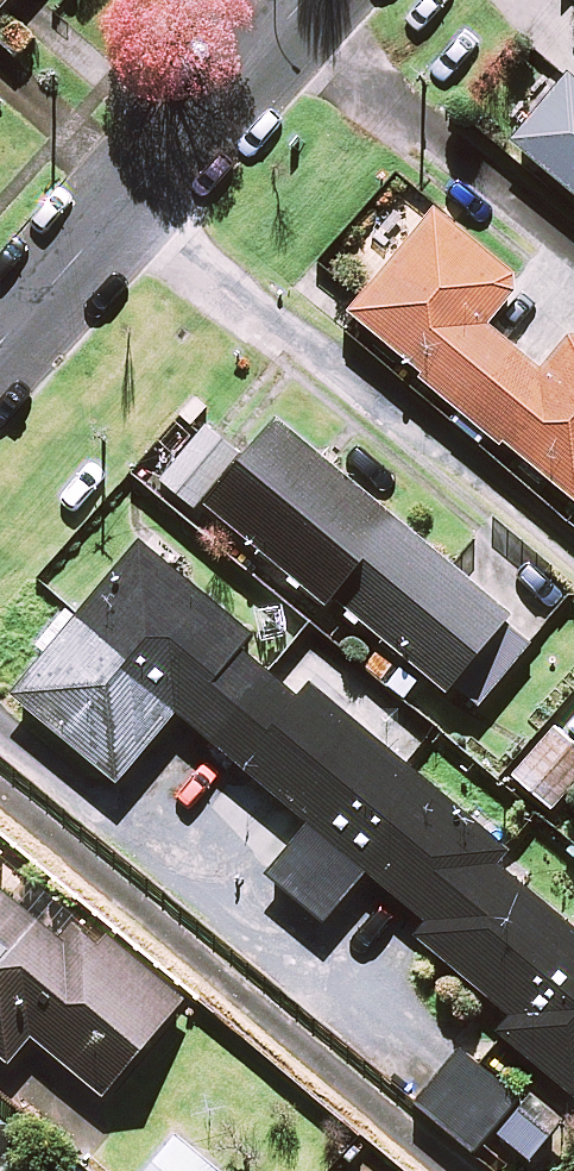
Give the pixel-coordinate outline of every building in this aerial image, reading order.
[(564,73),(510,137),(573,191),(573,82),(564,73)] [(434,211),(350,313),(573,499),(573,333),(542,371),(486,325),(521,283),(434,211)] [(209,421),(160,479),(196,509),(204,500),(328,603),(334,596),(473,712),(536,637),(275,420),(247,454),(209,421)] [(250,634),(172,567),(184,553),(155,529),(80,616),(68,606),(33,646),(45,656),(18,688),(121,777),(178,710),(309,823),(267,872),(323,920),(367,869),(427,920),(416,933),(509,1014),(497,1028),(573,1094),(573,927),(549,907),(495,860),(504,849),(406,764),(429,736),(317,639),(280,682),(239,646),(250,634)] [(553,726),(513,778),(553,808),(573,781),(573,742),(553,726)] [(39,1077),(47,1066),(97,1105),(179,997),(28,882),(19,894),(0,880),(0,1047),(39,1077)] [(519,1098),(461,1050),(418,1102),(475,1150),(519,1098)] [(522,1117),(500,1147),(532,1170),(554,1142),(522,1117)] [(179,1134),(148,1170),(223,1170),(179,1134)]
